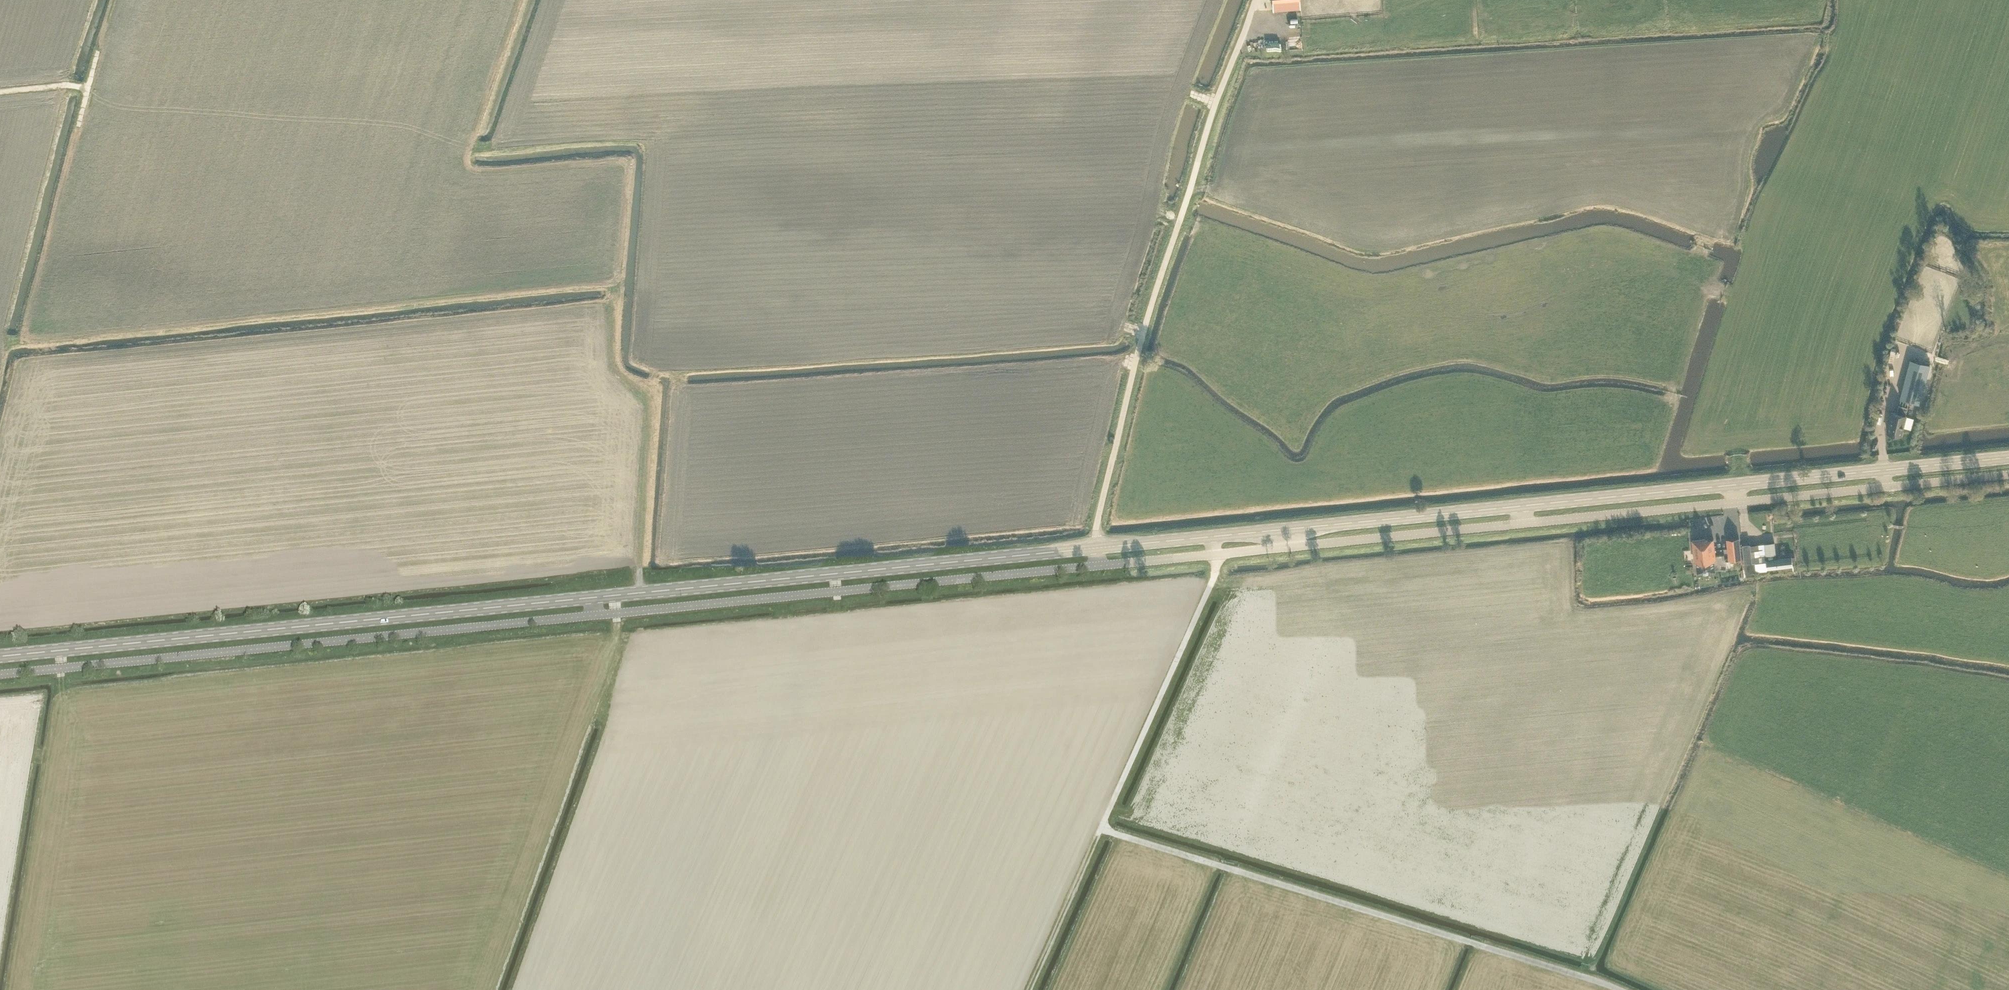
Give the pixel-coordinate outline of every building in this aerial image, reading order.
[(1929,346),(1932,333),(1922,330),(1919,344),(1929,346)] [(1894,351),(1891,363),(1896,365),(1900,352),(1894,351)] [(1930,364),(1911,359),(1900,398),(1919,403),(1930,364)] [(1902,405),(1899,405),(1897,413),(1892,412),(1887,432),(1901,435),(1906,415),(1905,415),(1907,407),(1905,406),(1904,408),(1902,408),(1902,405)] [(1739,538),(1727,539),(1729,559),(1741,558),(1739,538)] [(1714,560),(1716,560),(1714,539),(1706,540),(1706,539),(1692,540),(1695,562),(1696,562),(1697,572),(1715,570),(1714,560)] [(1767,569),(1793,566),(1792,556),(1776,557),(1774,542),(1764,543),(1765,552),(1751,554),(1750,543),(1742,544),(1745,572),(1756,571),(1767,569)]
